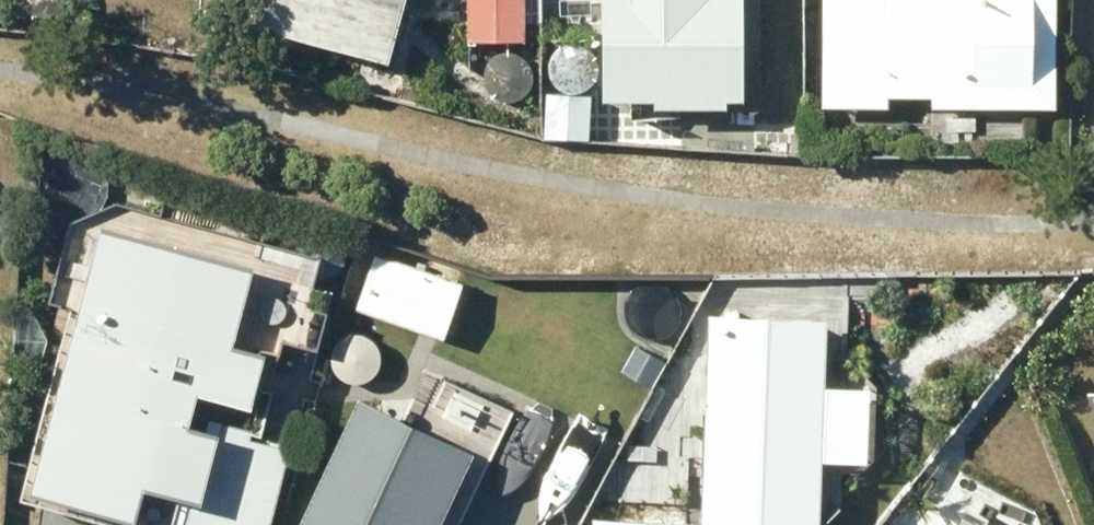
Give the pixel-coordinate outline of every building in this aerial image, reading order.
[(254,17),(393,54),(407,0),(258,0),(254,17)] [(467,36),(524,36),(524,15),(540,16),(540,0),(468,0),(467,36)] [(612,93),(735,94),(736,0),(613,0),(612,93)] [(831,101),(887,101),(887,78),(930,78),(929,102),(1054,103),(1055,0),(832,0),(831,101)] [(919,113),(878,112),(878,130),(919,131),(919,113)] [(230,336),(252,261),(104,218),(27,484),(127,513),(125,520),(143,524),(171,524),(172,522),(184,524),(263,524),(286,444),(190,416),(199,383),(250,398),(265,347),(230,336)] [(376,247),(355,303),(440,335),(461,279),(376,247)] [(701,524),(814,524),(824,315),(711,310),(701,524)] [(293,524),(453,524),(488,456),(362,391),(293,524)] [(875,524),(932,524),(891,504),(875,524)] [(964,510),(956,524),(994,524),(964,510)] [(591,524),(691,524),(691,517),(591,514),(591,524)]
